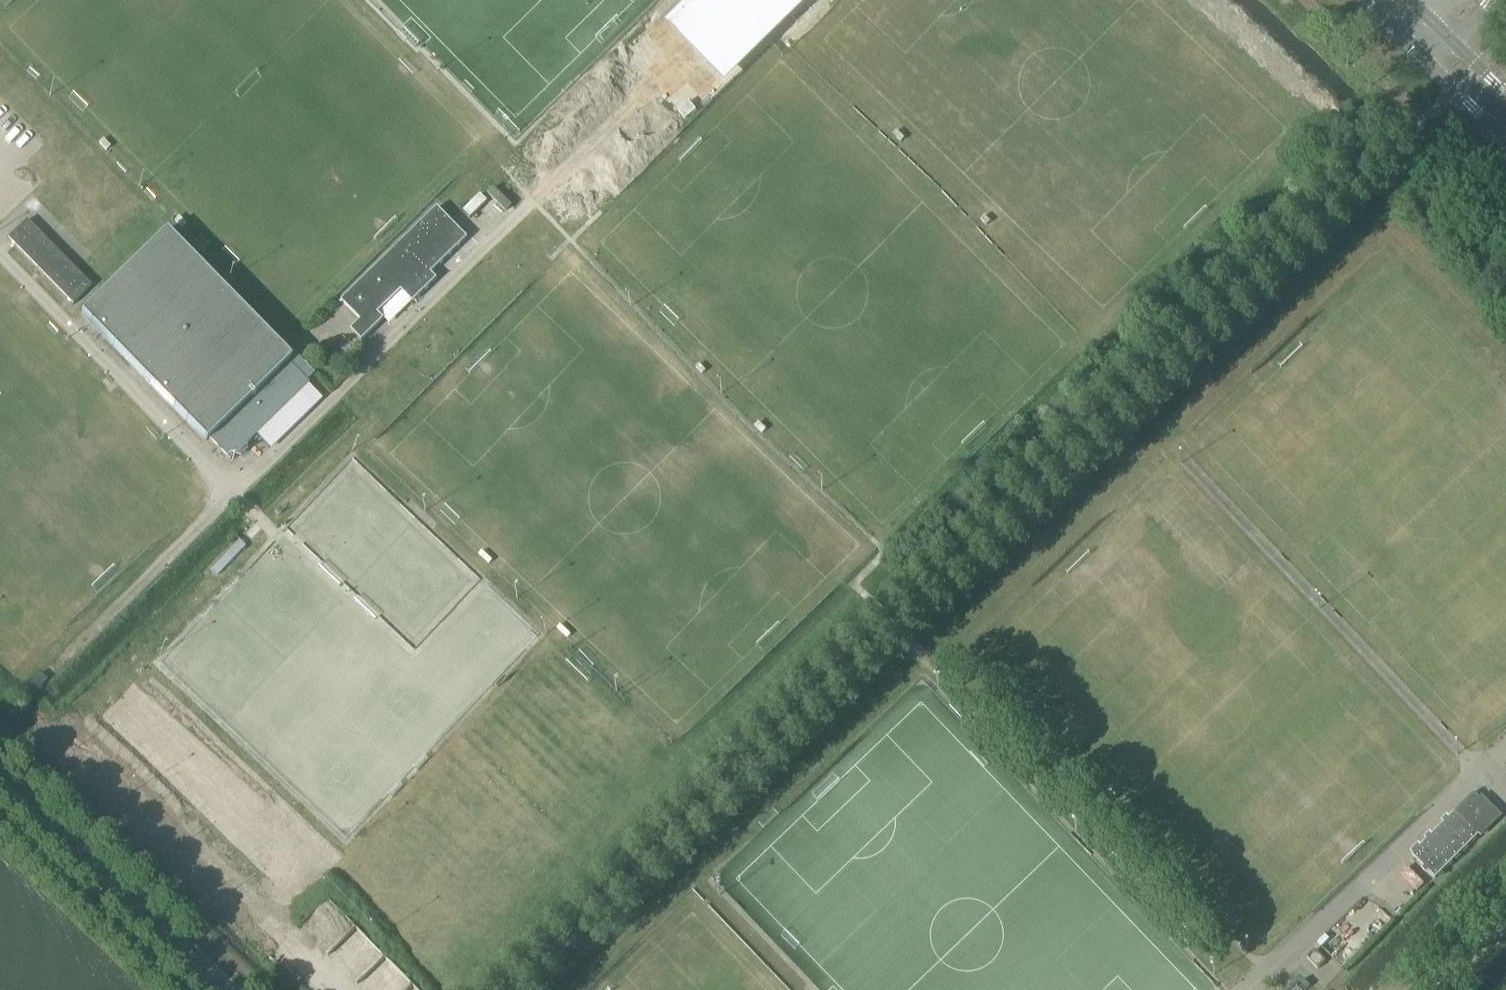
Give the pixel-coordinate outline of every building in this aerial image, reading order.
[(666,22),(724,81),(806,0),(688,0),(666,22)] [(437,208),(341,301),(360,321),(350,330),(361,341),(384,320),(378,314),(401,291),(412,303),(436,279),(431,274),(467,239),(437,208)] [(91,287),(84,281),(74,271),(26,221),(7,240),(72,305),(91,287)] [(103,292),(80,314),(205,441),(208,438),(230,460),(309,383),(287,361),(290,358),(286,354),(165,231),(103,292)] [(328,306),(300,334),(303,338),(325,362),(354,334),(328,306)] [(1411,856),(1435,879),(1497,817),(1474,793),(1411,856)] [(1325,962),(1314,951),(1306,959),(1317,970),(1325,962)]
